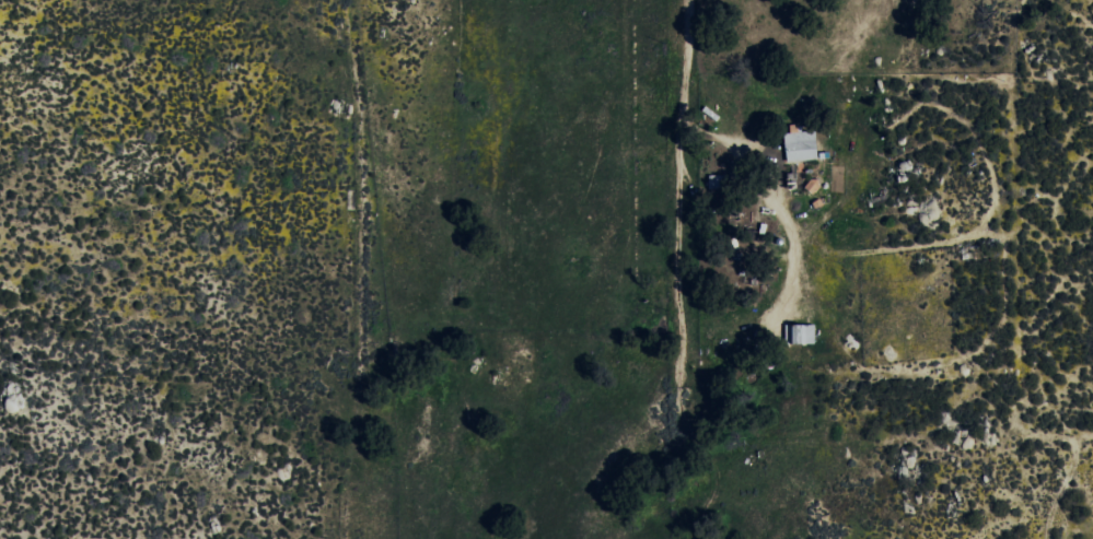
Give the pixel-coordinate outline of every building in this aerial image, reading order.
[(785,133),(786,161),(818,160),(817,131),(785,133)] [(814,194),(821,183),(812,177),(805,188),(814,194)] [(816,344),(816,325),(793,325),(794,344),(816,344)]
